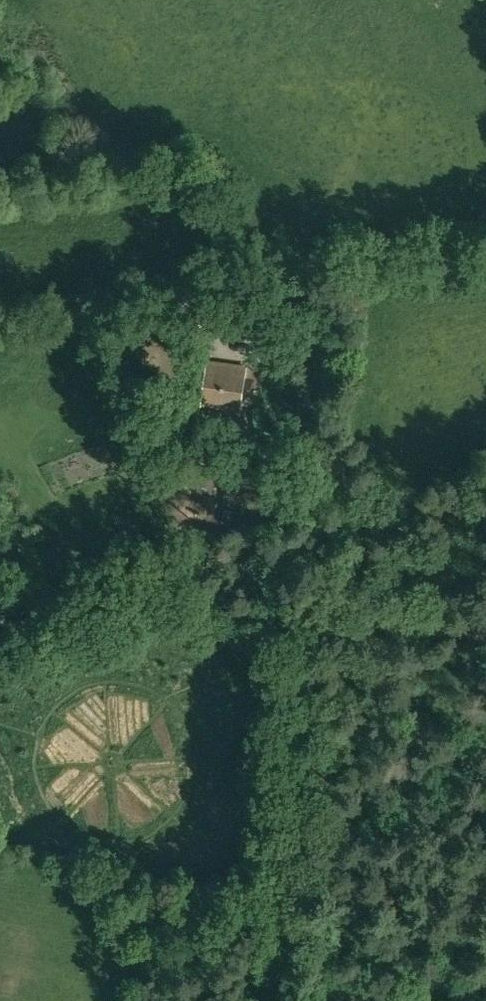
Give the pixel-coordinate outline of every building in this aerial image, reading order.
[(247,367),(210,361),(202,408),(238,414),(247,367)] [(22,495),(15,485),(6,491),(12,501),(22,495)] [(17,639),(0,644),(0,655),(10,652),(20,648),(17,639)]
